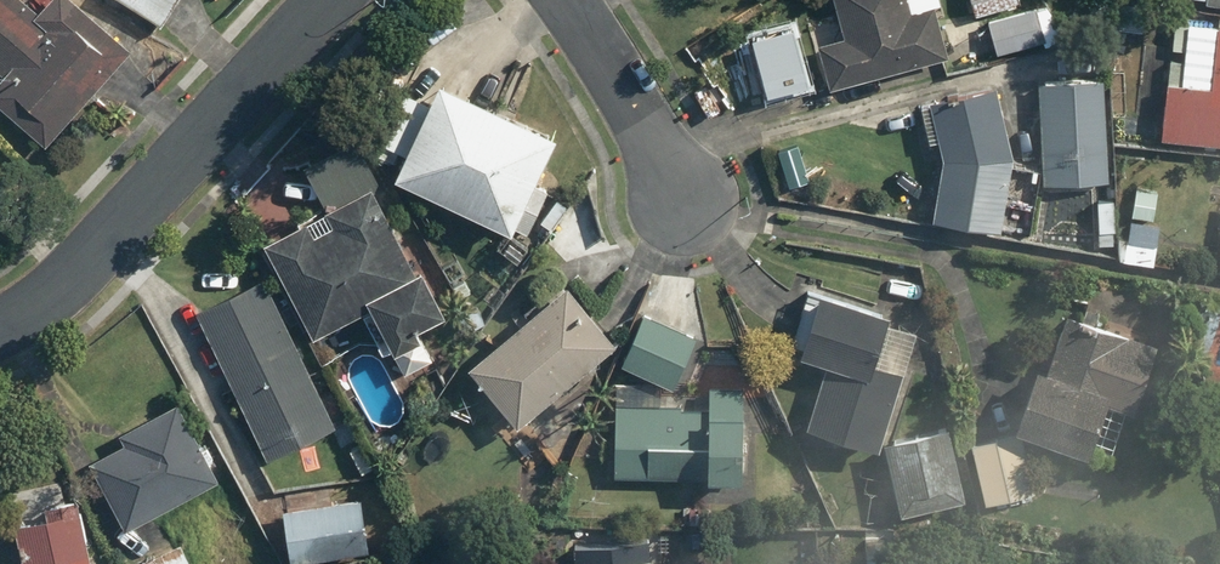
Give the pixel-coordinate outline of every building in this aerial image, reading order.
[(129,50),(75,0),(52,0),(38,15),(22,0),(0,0),(0,75),(4,79),(0,83),(0,104),(42,144),(129,50)] [(157,25),(172,0),(114,0),(157,25)] [(943,55),(930,7),(941,4),(940,0),(832,0),(838,19),(809,27),(825,87),(943,55)] [(1017,1),(1017,0),(968,0),(976,18),(1017,1)] [(1202,8),(1219,9),(1219,0),(1202,0),(1202,8)] [(1066,39),(1044,5),(983,20),(992,57),(1066,39)] [(1156,140),(1219,145),(1219,30),(1184,27),(1181,62),(1162,61),(1156,140)] [(1100,80),(1037,81),(1039,184),(1101,183),(1100,80)] [(549,138),(431,82),(385,179),(503,235),(549,138)] [(1008,158),(989,89),(926,106),(939,155),(928,220),(995,232),(1008,158)] [(319,208),(256,241),(304,335),(360,307),(384,354),(394,349),(405,370),(431,358),(415,328),(436,317),(371,191),(380,186),(355,137),(298,167),(319,208)] [(1158,226),(1123,220),(1119,241),(1155,247),(1158,226)] [(527,251),(507,233),(478,266),(497,284),(527,251)] [(258,275),(192,309),(268,457),(334,423),(258,275)] [(611,341),(559,282),(464,365),(516,424),(611,341)] [(873,450),(910,331),(879,322),(882,313),(809,290),(789,356),(821,366),(802,428),(873,450)] [(980,420),(964,423),(980,505),(1029,495),(1017,432),(1082,454),(1099,404),(1127,413),(1151,344),(1093,324),(1097,312),(1084,307),(1080,320),(1064,315),(1045,371),(1002,356),(980,420)] [(693,337),(639,312),(616,364),(670,388),(693,337)] [(612,405),(608,475),(736,482),(741,387),(709,385),(708,411),(612,405)] [(119,529),(212,476),(168,399),(113,431),(121,445),(83,467),(119,529)] [(945,427),(878,442),(895,515),(962,499),(945,427)] [(277,511),(284,563),(313,563),(367,558),(360,501),(277,511)] [(72,511),(10,525),(19,563),(84,563),(72,511)] [(178,540),(121,563),(188,563),(178,540)] [(646,540),(563,541),(563,563),(647,563),(646,540)]
